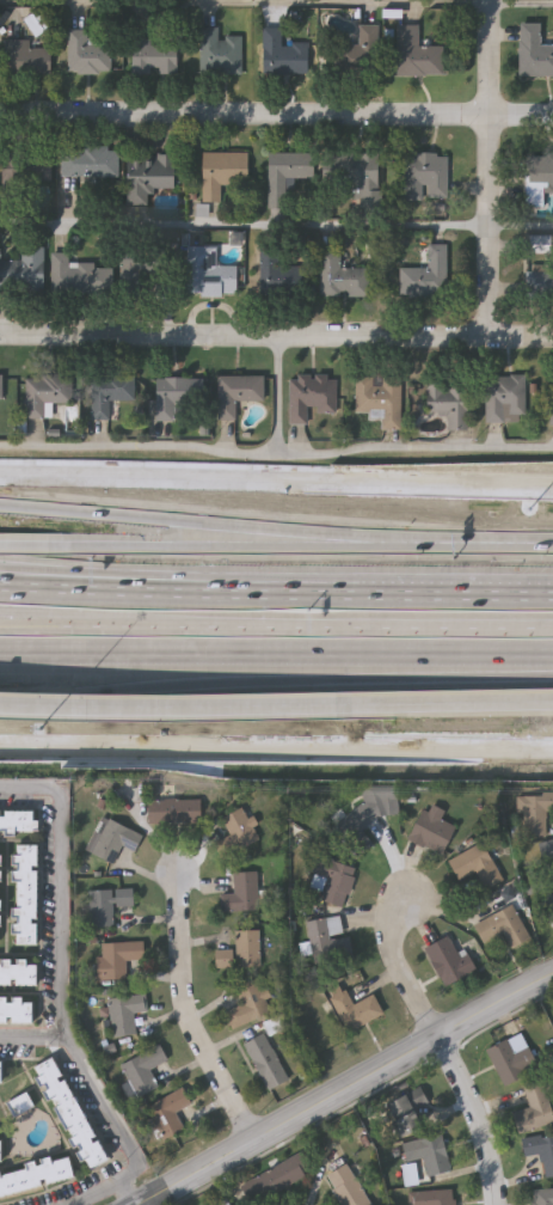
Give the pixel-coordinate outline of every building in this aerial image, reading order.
[(540,37),(552,37),(552,75),(518,75),(518,22),(540,22),(540,37)] [(419,24),(419,47),(446,47),(446,75),(398,75),(398,24),(419,24)] [(382,73),(321,73),(321,35),(358,35),(358,25),(382,25),(382,73)] [(242,73),(199,73),(199,26),(219,26),(219,36),(242,36),(242,73)] [(308,43),(308,74),(262,74),(262,26),(282,26),(282,43),(308,43)] [(67,73),(67,29),(87,29),(87,43),(110,43),(110,73),(67,73)] [(50,74),(5,74),(4,39),(29,39),(29,48),(50,48),(50,74)] [(130,41),(177,41),(177,73),(130,73),(130,41)] [(62,177),(62,149),(117,149),(117,177),(62,177)] [(201,153),(246,153),(246,185),(220,185),(220,202),(201,202),(201,153)] [(313,178),(295,178),(295,189),(284,189),(284,210),(268,210),(268,153),(313,153),(313,178)] [(382,153),(382,204),(356,204),(356,182),(331,182),(332,153),(382,153)] [(447,200),(403,200),(403,153),(447,153),(447,200)] [(51,154),(51,183),(10,183),(10,154),(51,154)] [(528,154),(552,154),(552,191),(528,191),(528,154)] [(172,155),(172,189),(148,189),(147,206),(124,206),(125,155),(172,155)] [(548,253),(530,250),(534,236),(551,238),(548,253)] [(428,244),(448,244),(449,295),(403,295),(403,268),(429,268),(428,244)] [(44,288),(0,288),(0,259),(21,258),(21,246),(44,246),(44,288)] [(122,246),(160,247),(160,271),(141,271),(141,293),(121,292),(122,246)] [(235,264),(235,295),(189,295),(189,246),(215,246),(215,264),(235,264)] [(297,264),(297,293),(259,293),(259,247),(285,247),(285,264),(297,264)] [(340,249),(340,268),(369,268),(369,295),(319,295),(319,249),(340,249)] [(70,264),(112,263),(113,290),(53,292),(53,252),(70,252),(70,264)] [(529,270),(552,271),(552,298),(529,298),(529,270)] [(26,417),(26,373),(74,373),(74,403),(53,403),(53,417),(26,417)] [(336,412),(308,412),(308,423),(289,423),(289,373),(336,373),(336,412)] [(136,403),(111,404),(111,418),(92,420),(92,375),(135,374),(136,403)] [(524,422),(486,422),(486,374),(524,374),(524,422)] [(263,400),(235,400),(235,420),(219,420),(219,375),(263,375),(263,400)] [(176,403),(176,420),(156,420),(156,377),(203,377),(203,403),(176,403)] [(356,414),(356,377),(400,377),(400,429),(381,429),(381,414),(356,414)] [(425,418),(424,384),(466,383),(467,429),(448,429),(447,417),(425,418)] [(397,816),(379,818),(360,832),(371,848),(355,862),(331,830),(362,806),(361,789),(395,787),(397,816)] [(518,799),(552,799),(552,812),(545,812),(545,838),(520,839),(518,799)] [(201,801),(201,825),(148,825),(148,801),(201,801)] [(408,843),(425,806),(444,814),(440,822),(454,828),(441,858),(408,843)] [(221,861),(214,845),(229,838),(221,820),(244,809),(259,843),(221,861)] [(33,837),(0,837),(0,813),(33,813),(33,837)] [(135,855),(122,848),(112,867),(91,857),(107,821),(142,838),(135,855)] [(537,844),(552,842),(552,863),(540,864),(537,844)] [(503,886),(484,894),(475,875),(456,883),(447,862),(485,845),(503,886)] [(11,948),(11,848),(35,848),(35,948),(11,948)] [(354,869),(345,910),(320,905),(322,893),(309,889),(315,861),(354,869)] [(233,875),(262,875),(263,913),(220,915),(220,897),(233,897),(233,875)] [(133,910),(112,910),(112,930),(87,930),(87,892),(133,892),(133,910)] [(474,925),(515,909),(529,944),(489,960),(474,925)] [(308,924),(339,918),(343,938),(348,938),(355,981),(319,987),(308,924)] [(215,953),(235,953),(235,934),(264,932),(264,972),(215,972),(215,953)] [(424,952),(451,936),(473,974),(446,990),(424,952)] [(100,983),(100,946),(143,944),(143,962),(125,964),(125,983),(100,983)] [(33,989),(0,989),(0,964),(24,964),(24,967),(33,967),(33,989)] [(272,1015),(234,1030),(228,1014),(242,1009),(235,990),(257,981),(262,993),(263,992),(272,1015)] [(133,1016),(135,1045),(112,1047),(109,1001),(145,997),(147,1015),(133,1016)] [(346,1035),(332,1005),(348,998),(352,1008),(373,997),(382,1017),(346,1035)] [(32,1028),(0,1028),(0,1002),(32,1002),(32,1028)] [(245,1046),(265,1036),(287,1083),(266,1093),(245,1046)] [(514,1056),(527,1050),(537,1072),(503,1088),(486,1052),(508,1042),(514,1056)] [(156,1091),(134,1101),(119,1066),(160,1048),(167,1065),(149,1072),(156,1091)] [(81,1164),(31,1072),(55,1059),(110,1161),(94,1168),(90,1160),(81,1164)] [(511,1117),(528,1112),(522,1089),(541,1084),(552,1126),(516,1136),(511,1117)] [(438,1120),(397,1140),(381,1109),(423,1089),(438,1120)] [(183,1132),(161,1142),(146,1109),(184,1091),(191,1107),(174,1114),(183,1132)] [(13,1119),(6,1107),(23,1097),(30,1108),(13,1119)] [(422,1161),(407,1164),(401,1145),(441,1136),(450,1174),(426,1180),(422,1161)] [(518,1143),(552,1137),(552,1180),(543,1182),(539,1157),(522,1161),(518,1143)] [(315,1173),(255,1204),(253,1204),(244,1187),(306,1152),(315,1173)] [(72,1181),(0,1200),(0,1176),(20,1170),(19,1167),(64,1155),(72,1181)] [(348,1166),(370,1204),(342,1204),(326,1178),(348,1166)] [(453,1192),(454,1204),(409,1204),(408,1195),(453,1192)] [(530,1192),(552,1192),(552,1204),(530,1204),(530,1192)]
